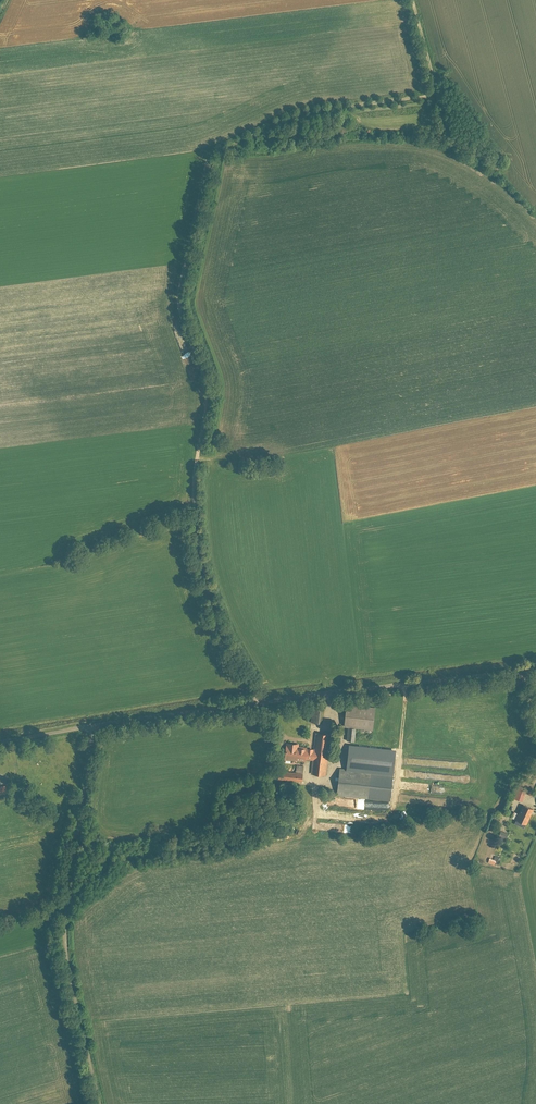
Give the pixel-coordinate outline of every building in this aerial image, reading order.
[(348,705),(346,725),(374,728),(376,708),(348,705)] [(313,706),(312,725),(321,726),(323,707),(313,706)] [(344,762),(354,763),(358,730),(348,729),(344,762)] [(316,734),(315,750),(300,749),(301,744),(288,743),(287,761),(299,762),(300,761),(314,762),(314,774),(328,774),(330,735),(316,734)] [(342,769),(339,795),(391,801),(394,775),(342,769)] [(281,770),(280,782),(303,784),(304,772),(281,770)] [(9,793),(8,786),(0,787),(0,795),(9,793)] [(517,789),(513,798),(521,802),(525,792),(517,789)] [(523,805),(518,821),(529,825),(534,809),(523,805)] [(502,833),(498,841),(505,844),(509,836),(502,833)]
